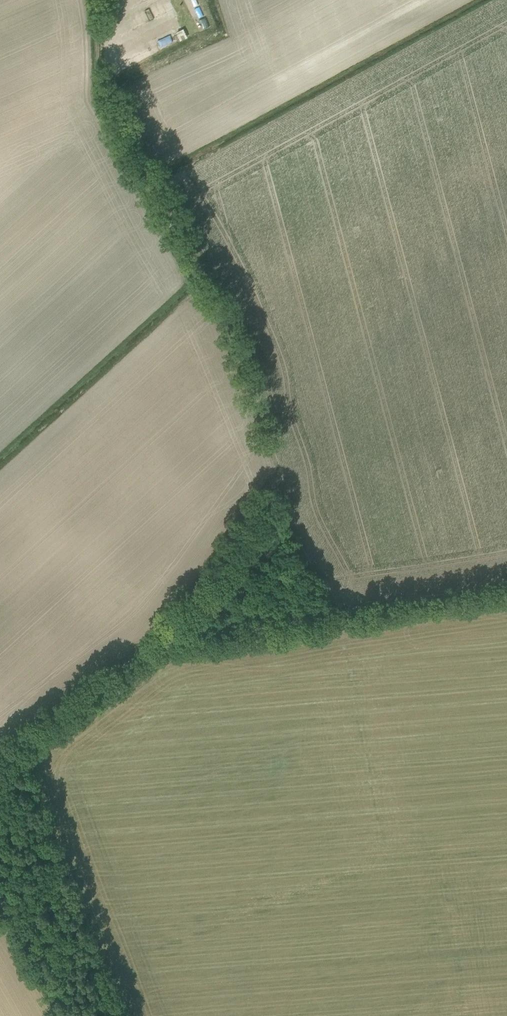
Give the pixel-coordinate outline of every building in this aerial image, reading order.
[(185,28),(177,31),(182,41),(189,37),(185,28)]
